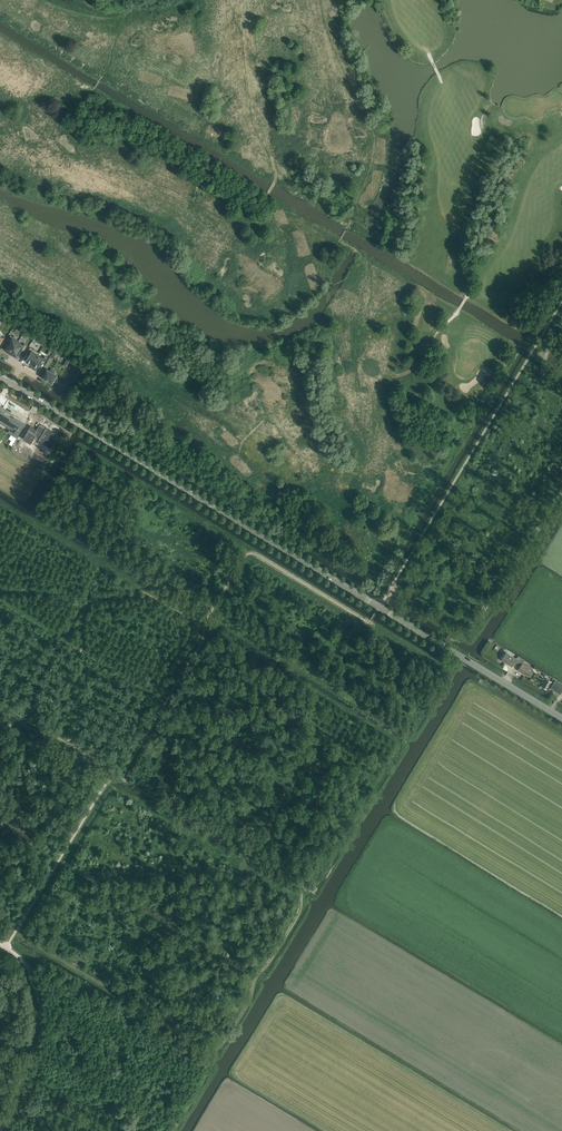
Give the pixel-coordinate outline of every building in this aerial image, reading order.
[(10,343),(6,350),(12,353),(18,342),(13,338),(14,337),(11,335),(7,341),(10,343)] [(12,353),(17,357),(21,350),(24,351),(28,346),(25,344),(24,345),(18,342),(12,353)] [(33,349),(31,347),(27,353),(30,354),(26,361),(32,365),(38,354),(32,351),(33,349)] [(45,363),(48,358),(45,356),(44,358),(38,354),(32,365),(38,368),(42,362),(45,363)] [(47,369),(43,377),(53,383),(58,376),(47,369)] [(7,425),(11,418),(4,413),(6,409),(3,408),(3,407),(0,405),(0,421),(7,425)] [(51,443),(56,434),(40,424),(37,430),(31,426),(29,429),(29,428),(29,429),(23,439),(31,443),(37,434),(51,443)] [(60,430),(58,434),(65,439),(67,435),(60,430)] [(516,666),(521,658),(518,656),(517,658),(516,658),(506,652),(501,660),(512,666),(513,664),(516,666)] [(521,658),(516,666),(519,668),(518,670),(528,676),(533,668),(523,662),(523,661),(524,660),(521,658)] [(547,691),(552,683),(546,678),(541,686),(547,691)] [(561,692),(561,684),(555,680),(550,688),(560,694),(561,692)]
